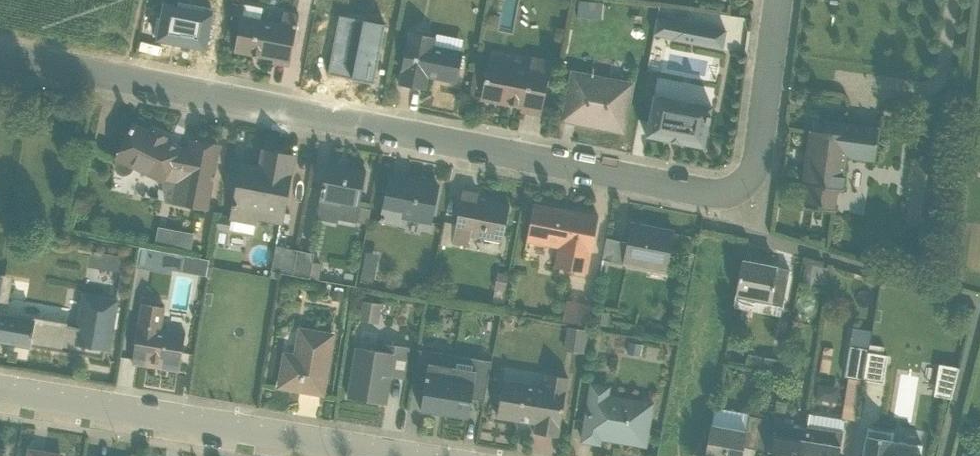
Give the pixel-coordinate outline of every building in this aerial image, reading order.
[(589,0),(566,0),(565,13),(588,14),(589,0)] [(206,50),(212,14),(163,4),(161,18),(157,17),(153,36),(157,37),(156,40),(206,50)] [(223,51),(284,64),(295,13),(278,9),(275,22),(231,13),(223,51)] [(327,74),(374,83),(385,25),(339,16),(327,74)] [(400,29),(390,83),(419,89),(421,78),(453,84),(461,40),(400,29)] [(470,101),(532,116),(542,68),(481,54),(470,101)] [(555,120),(618,133),(629,82),(566,69),(555,120)] [(675,146),(704,151),(716,85),(651,73),(641,127),(677,133),(675,146)] [(156,199),(204,208),(219,137),(186,132),(185,148),(124,114),(103,157),(157,182),(156,199)] [(864,157),(868,122),(806,114),(795,207),(835,212),(842,155),(864,157)] [(214,216),(278,227),(291,154),(254,147),(251,163),(225,158),(214,216)] [(311,202),(350,210),(359,168),(319,160),(311,202)] [(372,216),(425,227),(434,183),(381,173),(372,216)] [(453,188),(444,240),(465,244),(467,235),(498,241),(506,198),(453,188)] [(581,273),(593,213),(527,200),(518,241),(556,248),(552,267),(581,273)] [(612,263),(659,272),(668,229),(620,220),(612,263)] [(518,242),(516,255),(534,258),(537,245),(518,242)] [(302,251),(266,244),(261,267),(298,274),(302,251)] [(130,252),(129,269),(164,270),(184,271),(184,254),(130,252)] [(723,296),(765,304),(772,267),(730,259),(723,296)] [(23,343),(98,355),(107,295),(67,289),(63,320),(27,314),(23,343)] [(350,299),(347,316),(364,319),(367,301),(350,299)] [(125,362),(174,369),(179,332),(157,328),(160,309),(133,305),(125,362)] [(608,312),(595,309),(592,323),(606,325),(608,312)] [(20,344),(24,318),(0,314),(0,341),(20,344)] [(586,329),(567,326),(563,348),(583,351),(586,329)] [(270,387),(324,395),(332,333),(295,328),(292,353),(275,350),(270,387)] [(853,331),(846,373),(863,377),(869,342),(871,334),(853,331)] [(641,344),(629,342),(627,352),(639,354),(641,344)] [(884,345),(869,342),(863,377),(883,381),(888,353),(883,352),(884,345)] [(341,398),(384,407),(395,352),(352,343),(341,398)] [(405,409),(463,418),(467,396),(479,398),(485,361),(415,350),(405,409)] [(940,361),(935,394),(951,398),(959,365),(940,361)] [(526,433),(552,437),(561,375),(538,372),(536,384),(495,378),(490,417),(527,422),(526,433)] [(610,384),(589,381),(579,441),(601,444),(602,439),(646,446),(654,400),(609,393),(610,384)] [(838,386),(818,383),(816,398),(836,401),(838,386)] [(746,429),(712,422),(705,455),(741,455),(746,429)] [(922,445),(891,439),(893,432),(867,427),(862,455),(920,455),(922,445)] [(795,441),(764,435),(760,455),(792,455),(795,441)] [(835,448),(795,441),(792,455),(834,455),(835,448)] [(79,454),(32,445),(30,455),(78,455),(79,454)] [(0,446),(0,455),(8,455),(9,448),(0,446)]
